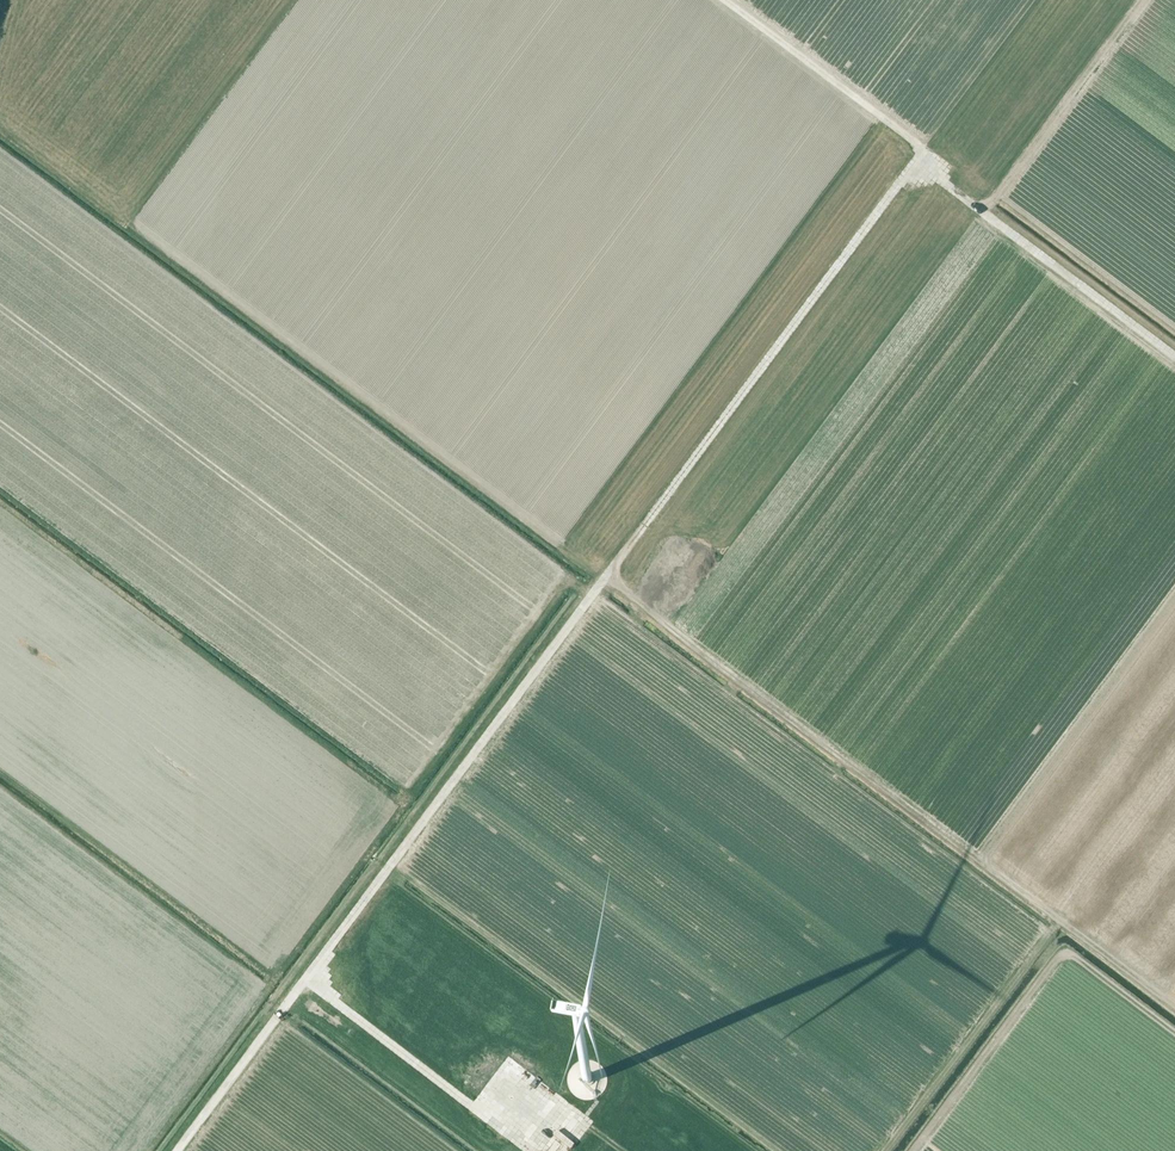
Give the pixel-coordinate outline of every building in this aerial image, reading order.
[(661,574),(666,565),(656,559),(651,568),(661,574)] [(587,1074),(586,1074),(585,1074),(584,1074),(583,1074),(583,1075),(582,1075),(582,1076),(581,1076),(581,1077),(580,1077),(580,1078),(580,1079),(580,1080),(580,1081),(580,1082),(580,1083),(581,1083),(581,1084),(582,1085),(583,1086),(584,1086),(585,1086),(586,1086),(587,1086),(588,1086),(589,1086),(590,1085),(591,1084),(591,1083),(592,1083),(592,1082),(592,1081),(592,1080),(592,1079),(592,1078),(592,1077),(591,1077),(591,1076),(590,1076),(590,1075),(589,1075),(589,1074),(588,1074),(587,1074)]
